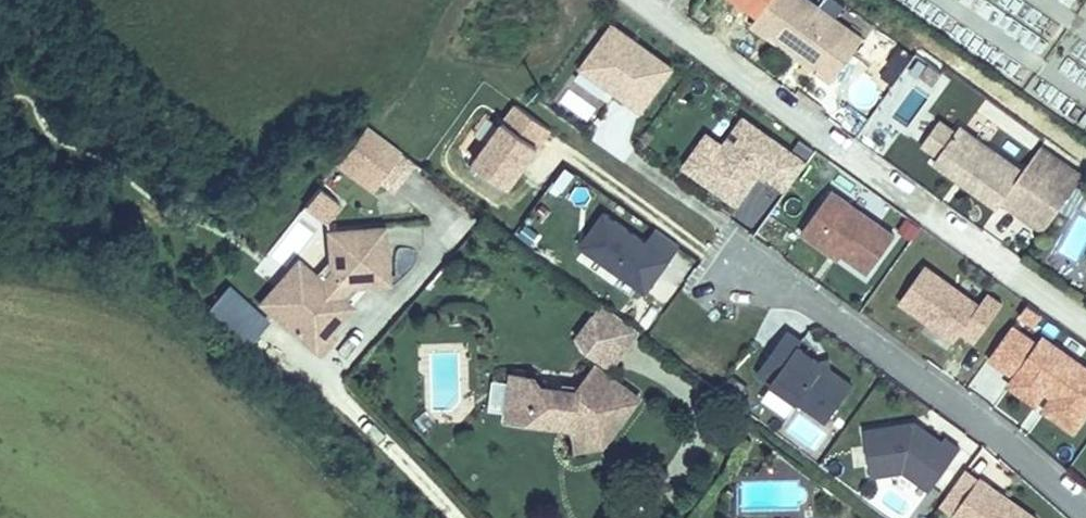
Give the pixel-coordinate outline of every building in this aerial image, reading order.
[(811,0),(769,0),(752,24),(768,36),(772,31),(820,66),(816,71),(832,82),(863,38),(811,0)] [(677,74),(615,30),(585,72),(645,117),(677,74)] [(820,66),(772,31),(768,36),(816,71),(820,66)] [(906,65),(913,55),(903,48),(896,57),(906,65)] [(894,77),(904,64),(890,53),(880,65),(894,77)] [(935,82),(942,72),(929,63),(922,72),(935,82)] [(910,124),(924,101),(898,86),(885,109),(910,124)] [(570,90),(562,101),(584,118),(593,107),(570,90)] [(553,133),(521,110),(509,127),(542,150),(553,133)] [(810,166),(749,120),(703,182),(743,209),(766,176),(790,192),(810,166)] [(390,191),(415,160),(364,121),(331,164),(366,192),(375,179),(390,191)] [(939,155),(955,133),(940,122),(923,144),(939,155)] [(1060,208),(1084,176),(1041,145),(1023,171),(960,126),(955,133),(939,155),(934,162),(958,179),(961,176),(966,179),(963,183),(998,208),(1002,202),(1016,212),(1033,189),(1060,208)] [(509,127),(479,170),(511,192),(542,150),(509,127)] [(293,270),(334,196),(310,182),(269,257),(293,270)] [(1043,231),(1060,208),(1033,189),(1016,212),(1043,231)] [(906,244),(837,197),(809,235),(878,284),(906,244)] [(609,208),(582,247),(649,294),(682,249),(655,231),(649,240),(609,208)] [(342,286),(389,282),(384,219),(321,224),(323,259),(265,264),(269,308),(276,307),(278,343),(346,338),(342,286)] [(985,308),(931,271),(906,306),(959,342),(965,334),(985,308)] [(201,312),(244,345),(268,315),(225,281),(201,312)] [(1018,315),(993,297),(985,308),(965,334),(990,352),(1018,315)] [(633,338),(639,330),(604,304),(598,312),(611,322),(633,338)] [(589,351),(611,322),(598,312),(579,337),(588,350),(589,351)] [(611,367),(633,338),(611,322),(589,351),(611,367)] [(1045,347),(1017,328),(996,357),(1025,377),(1045,347)] [(1085,428),(1085,366),(1050,341),(1045,347),(1025,377),(1052,398),(1052,415),(1081,435),(1085,428)] [(829,425),(855,385),(803,350),(777,386),(829,425)] [(604,443),(638,398),(596,366),(577,391),(542,387),(535,378),(526,377),(514,375),(513,375),(508,418),(530,421),(538,414),(569,417),(576,422),(604,443)] [(604,443),(576,422),(579,449),(604,443)] [(921,426),(866,431),(869,476),(909,472),(932,489),(958,455),(921,426)] [(985,482),(959,517),(1035,517),(985,482)]
